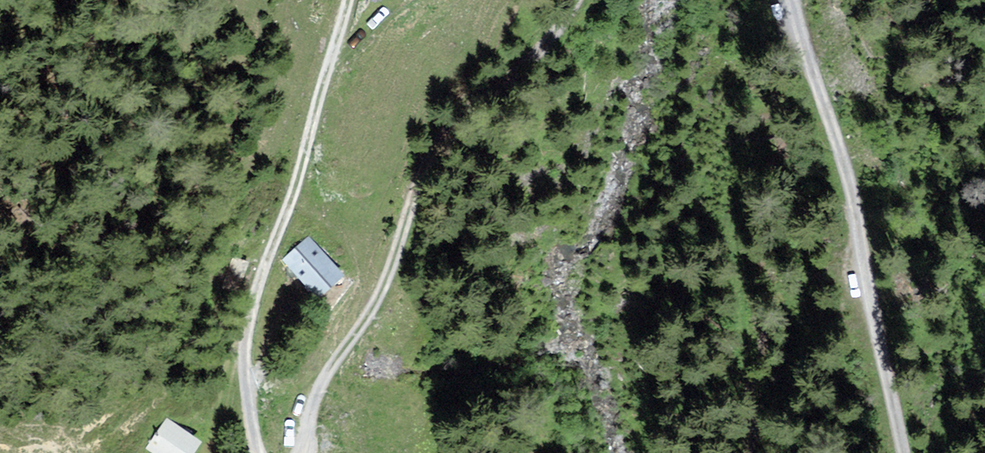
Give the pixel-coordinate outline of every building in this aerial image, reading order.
[(308,237),(282,262),(319,301),(345,276),(308,237)] [(167,418),(146,448),(154,452),(194,452),(202,442),(167,418)]
